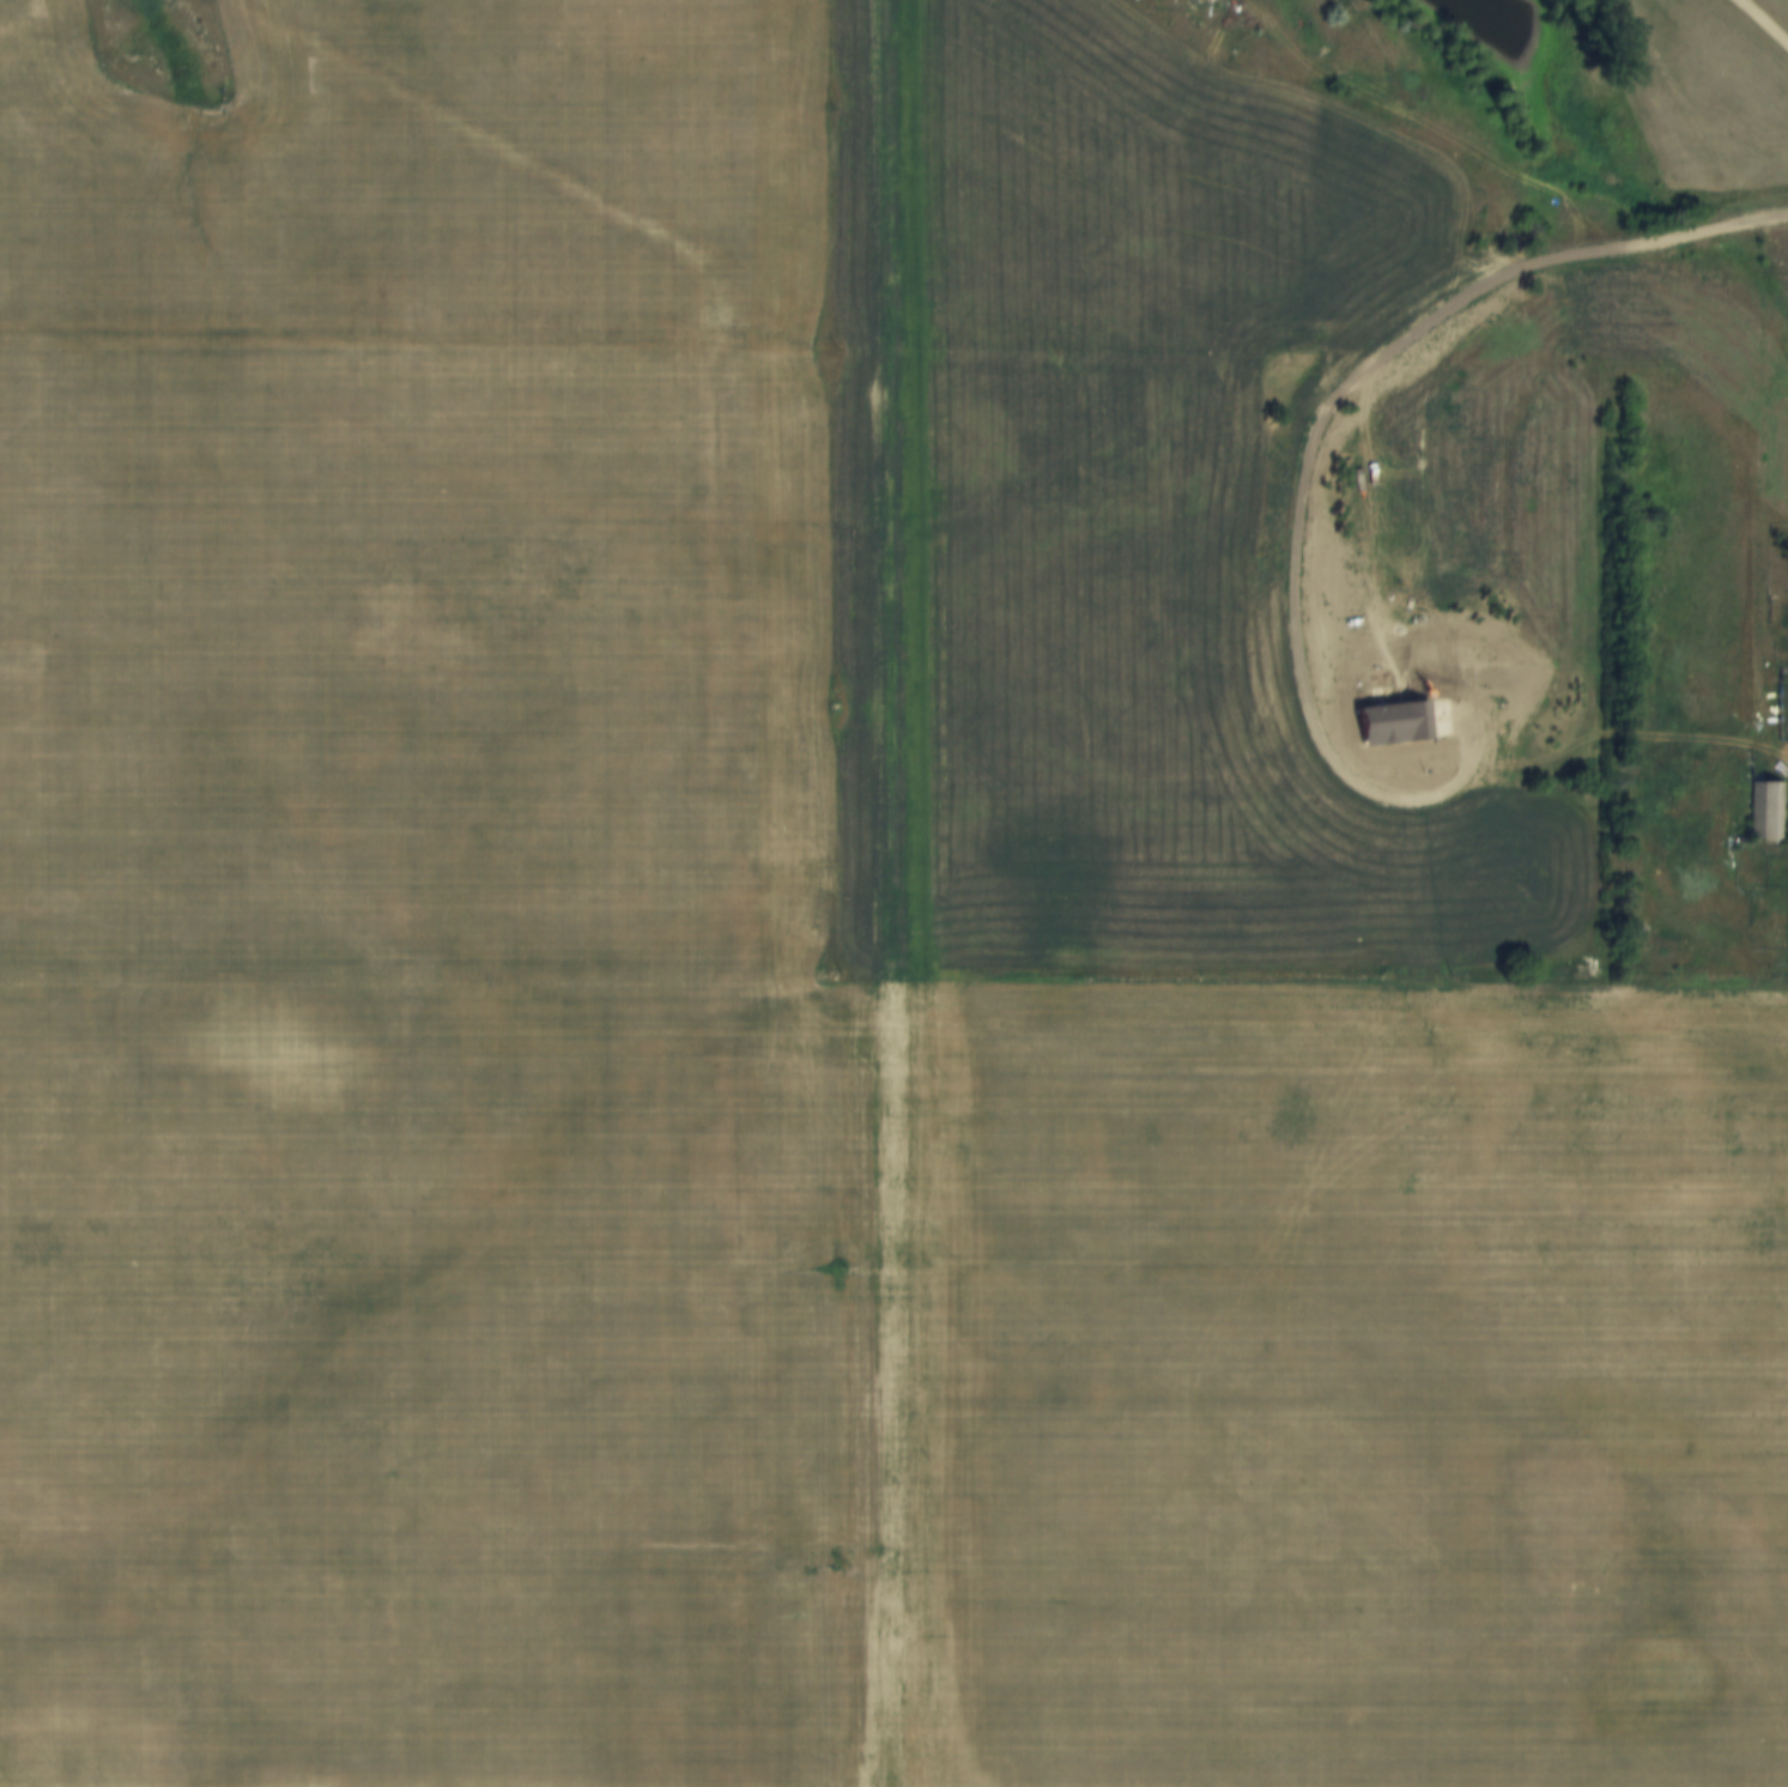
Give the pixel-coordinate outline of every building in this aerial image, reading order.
[(1781,780),(1750,780),(1750,840),(1781,840),(1781,780)]
